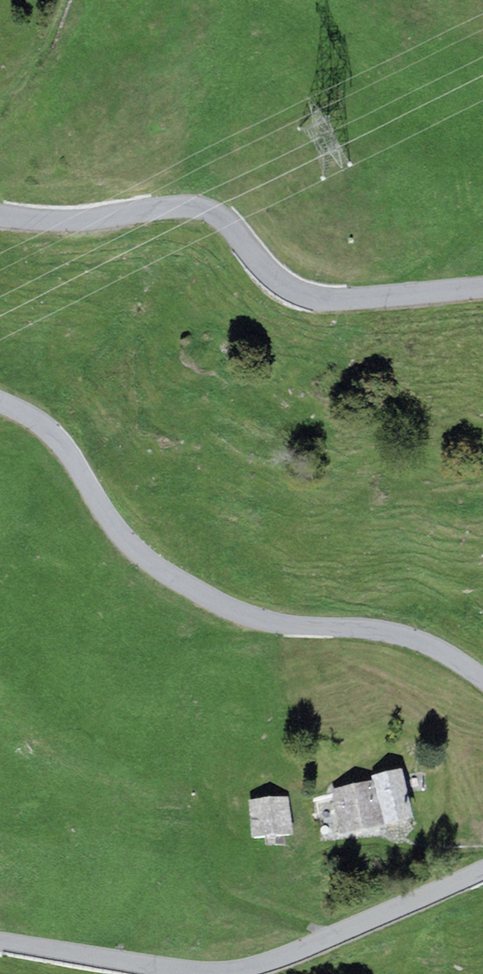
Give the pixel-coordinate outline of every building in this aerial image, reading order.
[(412,816),(401,768),(372,775),(373,780),(334,789),(343,832),(412,816)] [(248,799),(251,837),(293,833),(289,796),(248,799)]
